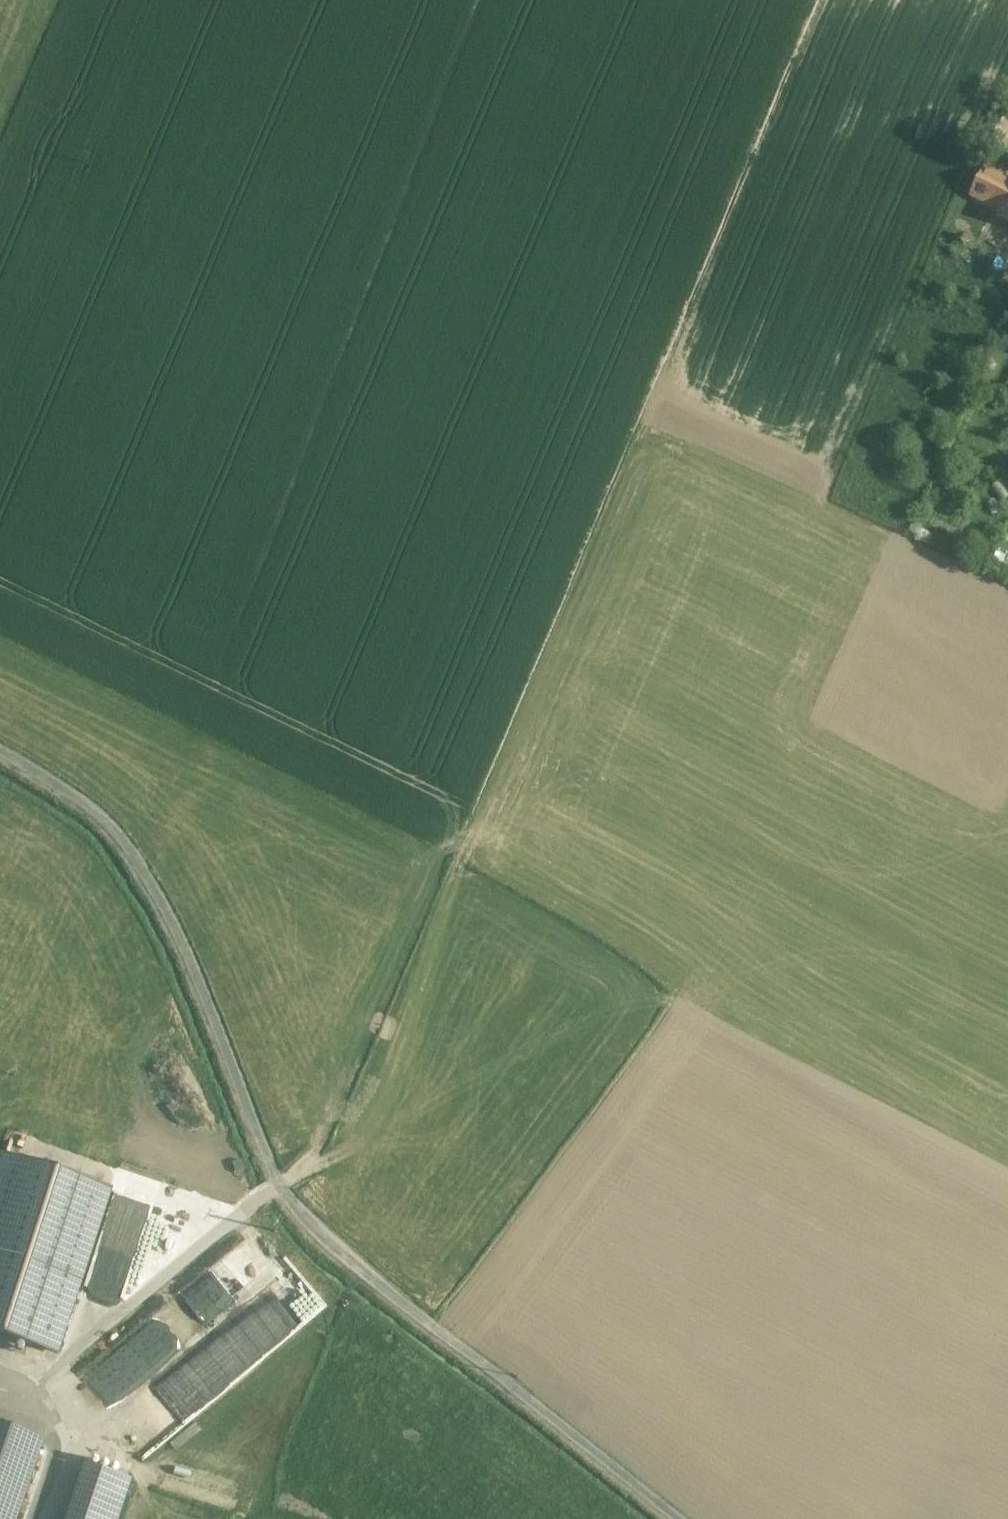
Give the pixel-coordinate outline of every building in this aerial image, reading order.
[(985,169),(978,183),(1007,197),(1007,196),(1007,180),(985,169)] [(1007,197),(978,183),(971,197),(1000,212),(1007,197)] [(1007,197),(1000,212),(997,217),(1007,222),(1007,198),(1007,197)] [(3,1155),(0,1164),(0,1335),(57,1353),(110,1189),(3,1155)] [(212,1271),(196,1285),(211,1303),(218,1297),(221,1302),(231,1294),(212,1271)] [(0,1427),(0,1518),(17,1518),(44,1441),(0,1427)] [(66,1518),(118,1518),(131,1481),(83,1465),(66,1518)]
